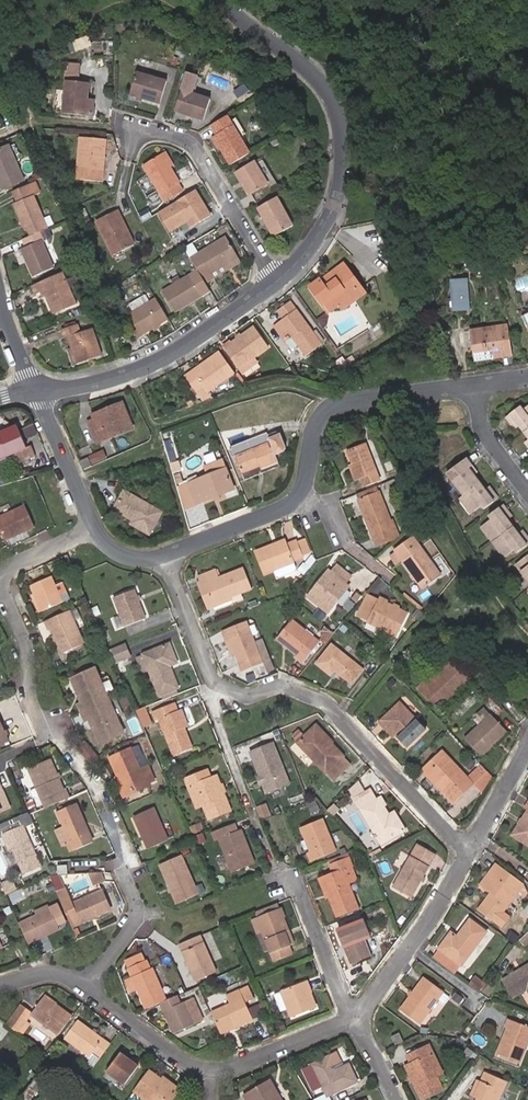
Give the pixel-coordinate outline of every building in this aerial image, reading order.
[(84,36),(69,42),(73,54),(89,48),(84,36)] [(203,111),(208,90),(189,84),(194,68),(184,65),(174,103),(203,111)] [(157,97),(164,75),(134,66),(127,89),(157,97)] [(85,93),(86,78),(63,76),(61,109),(84,110),(84,109),(85,93)] [(93,94),(85,93),(84,109),(92,109),(93,94)] [(229,157),(249,145),(239,130),(230,114),(226,108),(210,118),(216,127),(212,130),(229,157)] [(230,114),(239,130),(245,126),(236,110),(230,114)] [(103,166),(105,135),(78,133),(76,164),(76,174),(102,175),(103,166)] [(164,145),(161,148),(169,161),(173,158),(164,145)] [(169,161),(161,148),(142,159),(165,195),(182,184),(178,177),(179,177),(169,161)] [(0,179),(6,193),(27,185),(13,150),(0,156),(0,179)] [(265,177),(251,154),(233,166),(246,188),(248,187),(265,177)] [(269,183),(265,177),(248,187),(252,193),(269,183)] [(210,210),(194,185),(175,196),(191,221),(210,210)] [(32,241),(44,236),(49,234),(35,200),(41,198),(37,187),(14,197),(18,207),(15,208),(23,227),(26,226),(29,233),(32,241)] [(271,219),(269,220),(274,229),(292,218),(275,188),(256,200),(262,210),(265,209),(271,219)] [(135,240),(118,206),(97,216),(114,250),(135,240)] [(262,210),(269,220),(271,219),(265,209),(262,210)] [(199,265),(205,275),(214,270),(212,268),(240,251),(227,230),(199,248),(192,253),(199,265)] [(47,244),(44,236),(32,241),(25,244),(28,252),(22,255),(34,282),(54,274),(43,246),(47,244)] [(192,238),(185,243),(192,253),(199,248),(192,238)] [(212,268),(214,270),(215,272),(242,255),(240,251),(212,268)] [(357,285),(337,300),(340,304),(364,286),(346,261),(343,256),(339,259),(318,274),(322,279),(342,264),(357,285)] [(336,299),(337,300),(357,285),(342,264),(322,279),(318,274),(309,281),(326,306),(336,299)] [(177,307),(212,286),(205,275),(199,265),(164,286),(177,307)] [(81,309),(66,277),(36,290),(40,298),(47,295),(57,319),(81,309)] [(447,313),(467,312),(465,280),(445,281),(447,313)] [(113,289),(107,291),(113,305),(119,302),(113,289)] [(139,333),(171,314),(158,293),(127,312),(139,333)] [(297,334),(295,336),(305,349),(321,338),(290,294),(277,304),(284,312),(277,318),(286,331),(285,332),(287,335),(292,331),(294,330),(297,334)] [(286,331),(277,318),(273,321),(285,336),(287,335),(285,332),(286,331)] [(270,339),(256,321),(227,343),(240,361),(244,366),(260,355),(256,349),(270,339)] [(511,352),(507,326),(482,330),(482,328),(471,330),(475,358),(511,352)] [(75,351),(80,366),(104,360),(95,331),(83,335),(80,328),(65,333),(68,341),(72,340),(75,351)] [(223,348),(221,345),(195,365),(197,367),(223,348)] [(211,387),(238,367),(223,348),(197,367),(195,365),(187,371),(199,386),(203,392),(211,387)] [(77,368),(80,366),(75,351),(72,352),(77,368)] [(476,361),(511,355),(511,352),(475,358),(476,361)] [(133,428),(123,403),(112,407),(114,412),(95,420),(100,432),(107,429),(110,438),(133,428)] [(522,410),(520,406),(505,417),(511,424),(515,421),(519,425),(524,433),(527,429),(527,406),(522,410)] [(95,420),(114,412),(112,407),(93,415),(95,420)] [(110,438),(107,429),(100,432),(95,420),(88,422),(97,443),(110,438)] [(17,425),(0,432),(0,459),(14,453),(19,463),(36,456),(31,445),(26,447),(17,425)] [(235,456),(270,442),(268,438),(281,434),(279,430),(268,435),(267,433),(232,447),(232,449),(229,450),(232,457),(235,456)] [(280,467),(276,455),(284,452),(286,451),(286,449),(286,448),(281,434),(268,438),(270,442),(235,456),(245,481),(280,467)] [(379,480),(366,445),(348,452),(353,465),(353,468),(350,469),(355,479),(361,477),(364,485),(379,480)] [(93,464),(106,458),(104,453),(97,456),(90,457),(93,464)] [(92,467),(88,457),(80,461),(83,470),(92,467)] [(464,496),(480,483),(474,475),(469,469),(472,466),(467,459),(447,474),(464,496)] [(227,469),(223,460),(204,467),(208,476),(227,469)] [(474,475),(477,473),(472,466),(469,469),(474,475)] [(188,508),(235,489),(227,469),(208,476),(180,487),(188,508)] [(184,483),(179,471),(174,473),(178,485),(184,483)] [(411,485),(405,475),(400,477),(408,488),(411,485)] [(387,488),(400,483),(398,478),(385,483),(387,488)] [(474,512),(482,506),(485,509),(499,499),(493,492),(489,495),(486,490),(480,483),(464,496),(463,496),(474,512)] [(390,520),(377,486),(356,494),(372,538),(374,538),(391,531),(387,521),(390,520)] [(149,535),(162,512),(125,491),(114,509),(133,520),(131,524),(149,535)] [(471,514),(474,512),(463,496),(460,499),(471,514)] [(25,505),(0,517),(0,530),(1,532),(5,541),(35,527),(25,505)] [(489,515),(492,518),(484,524),(495,540),(513,527),(508,519),(504,515),(509,512),(504,505),(489,515)] [(395,529),(391,519),(390,520),(387,521),(391,531),(395,529)] [(495,540),(484,524),(481,527),(492,542),(495,540)] [(514,550),(517,553),(527,545),(527,538),(526,536),(522,539),(518,534),(513,527),(495,540),(507,555),(514,550)] [(377,545),(394,539),(391,531),(374,538),(377,545)] [(441,575),(413,536),(394,550),(395,552),(400,559),(422,589),(441,575)] [(302,557),(301,555),(297,543),(296,541),(287,545),(286,540),(256,552),(265,574),(274,570),(276,576),(279,577),(295,571),(296,567),(294,561),(302,557)] [(309,552),(305,540),(297,543),(301,555),(309,552)] [(503,558),(507,555),(495,540),(492,542),(503,558)] [(392,565),(400,559),(395,552),(387,558),(392,565)] [(517,564),(527,579),(527,555),(517,564)] [(328,613),(349,587),(345,584),(351,576),(337,565),(332,573),(323,583),(321,581),(308,597),(328,613)] [(251,589),(243,569),(218,578),(215,570),(199,577),(201,582),(198,583),(200,588),(206,586),(214,604),(231,597),(251,589)] [(323,583),(332,573),(329,571),(321,581),(323,583)] [(63,602),(56,586),(52,576),(30,586),(42,612),(63,602)] [(71,598),(64,582),(56,586),(63,602),(71,598)] [(209,610),(233,601),(231,597),(214,604),(206,586),(200,588),(209,610)] [(146,619),(134,590),(113,598),(125,627),(146,619)] [(368,621),(378,600),(367,595),(357,616),(368,621)] [(396,637),(408,613),(379,598),(378,600),(368,621),(367,622),(396,637)] [(85,644),(70,610),(47,620),(51,629),(54,636),(57,643),(62,654),(85,644)] [(320,642),(292,620),(277,639),(297,655),(295,657),(303,663),(320,642)] [(260,654),(246,621),(222,631),(232,656),(235,655),(242,671),(263,663),(260,654)] [(107,649),(113,664),(130,657),(124,642),(107,649)] [(179,689),(170,666),(178,663),(170,643),(143,654),(159,696),(179,689)] [(363,670),(332,644),(316,664),(331,675),(335,671),(351,684),(363,670)] [(275,670),(268,651),(260,654),(263,663),(267,673),(275,670)] [(436,710),(470,677),(453,659),(443,668),(445,670),(432,682),(430,680),(429,678),(417,689),(436,710)] [(110,700),(96,667),(70,678),(81,703),(77,704),(81,713),(110,700)] [(432,682),(445,670),(443,668),(430,680),(432,682)] [(125,733),(110,700),(81,713),(85,722),(89,720),(99,745),(125,733)] [(426,730),(400,702),(381,720),(395,735),(407,748),(426,730)] [(189,727),(182,709),(178,711),(175,703),(152,712),(156,721),(159,719),(174,756),(193,748),(188,735),(184,737),(181,730),(185,728),(189,727)] [(141,727),(150,724),(144,706),(134,709),(141,727)] [(479,725),(490,714),(484,708),(472,719),(479,725)] [(481,757),(507,732),(490,714),(479,725),(465,739),(481,757)] [(132,735),(140,732),(134,716),(126,719),(132,735)] [(395,735),(381,720),(378,723),(393,738),(395,735)] [(0,723),(0,747),(9,743),(0,723)] [(344,756),(315,726),(297,743),(326,774),(326,773),(344,757),(344,756)] [(98,756),(85,741),(77,748),(90,763),(98,756)] [(289,782),(274,742),(251,752),(254,760),(259,773),(266,791),(289,782)] [(155,780),(149,765),(141,769),(131,747),(109,757),(117,777),(124,794),(151,783),(155,780)] [(467,777),(442,751),(421,770),(453,804),(474,785),(467,777)] [(334,781),(351,765),(344,757),(326,773),(334,781)] [(67,798),(51,759),(42,763),(28,769),(44,808),(67,798)] [(259,773),(254,760),(250,762),(255,775),(259,773)] [(494,782),(479,766),(467,777),(474,785),(482,793),(494,782)] [(231,810),(217,776),(211,778),(208,770),(185,779),(188,788),(195,786),(203,806),(208,820),(231,810)] [(123,798),(152,785),(151,783),(124,794),(117,777),(114,778),(123,798)] [(0,785),(0,812),(10,808),(0,785)] [(267,800),(290,793),(287,785),(265,793),(267,800)] [(203,806),(195,786),(188,788),(196,808),(203,806)] [(394,823),(389,814),(385,806),(380,798),(376,799),(372,791),(356,801),(381,845),(406,830),(400,820),(394,823)] [(300,794),(289,798),(292,805),(303,801),(300,794)] [(258,819),(270,814),(264,802),(253,807),(258,819)] [(93,842),(76,804),(57,812),(64,827),(70,843),(74,851),(93,842)] [(168,841),(154,808),(133,817),(148,850),(168,841)] [(512,835),(527,845),(527,810),(512,835)] [(400,820),(395,811),(389,814),(394,823),(400,820)] [(336,851),(323,819),(300,828),(310,851),(307,853),(311,862),(336,851)] [(198,823),(188,825),(190,834),(200,832),(198,823)] [(255,864),(242,829),(238,831),(235,823),(211,832),(215,841),(219,839),(232,873),(255,864)] [(41,867),(23,826),(2,835),(11,856),(15,854),(24,875),(41,867)] [(70,843),(64,827),(56,831),(63,846),(70,843)] [(201,832),(191,835),(194,845),(205,842),(201,832)] [(411,898),(436,854),(418,844),(393,887),(411,898)] [(199,895),(182,855),(159,865),(176,905),(199,895)] [(349,883),(344,869),(352,866),(349,858),(330,865),(333,873),(324,877),(331,897),(329,897),(336,917),(359,908),(349,883)] [(483,887),(498,866),(496,864),(480,885),(483,887)] [(357,880),(352,866),(344,869),(349,883),(357,880)] [(518,892),(524,885),(498,866),(483,887),(491,893),(478,909),(496,922),(518,892)] [(104,882),(99,871),(89,872),(95,886),(104,882)] [(73,928),(111,911),(102,891),(71,904),(58,874),(51,874),(49,875),(73,928)] [(331,897),(324,877),(318,879),(325,899),(329,897),(331,897)] [(19,888),(14,878),(5,883),(10,893),(19,888)] [(527,893),(524,885),(518,892),(524,897),(527,893)] [(60,930),(48,906),(34,912),(36,916),(19,923),(27,941),(32,939),(33,942),(60,930)] [(290,946),(285,932),(288,931),(279,909),(257,918),(263,932),(274,962),(293,954),(290,946)] [(263,932),(257,918),(252,920),(258,934),(263,932)] [(461,966),(486,932),(470,919),(457,937),(451,932),(439,949),(461,966)] [(373,955),(359,922),(338,930),(351,964),(373,955)] [(293,945),(288,931),(285,932),(290,946),(293,945)] [(216,972),(200,935),(179,944),(195,982),(216,972)] [(461,966),(439,949),(433,956),(455,974),(461,966)] [(128,969),(145,961),(142,954),(125,961),(128,969)] [(166,1000),(152,968),(150,969),(147,960),(145,961),(128,969),(132,977),(137,991),(145,1009),(160,1003),(166,1000)] [(502,980),(512,998),(527,990),(527,992),(527,964),(502,980)] [(137,991),(132,977),(125,980),(131,994),(137,991)] [(420,1024),(444,992),(424,977),(400,1010),(420,1024)] [(479,992),(485,984),(475,977),(469,985),(479,992)] [(316,1008),(306,983),(281,992),(288,1009),(291,1017),(316,1008)] [(253,1021),(245,1002),(254,998),(249,987),(240,991),(239,990),(226,996),(230,1004),(211,1013),(221,1035),(253,1021)] [(288,1009),(281,992),(275,995),(282,1011),(288,1009)] [(459,1004),(464,998),(456,992),(452,998),(459,1004)] [(194,1025),(188,1012),(198,1007),(193,998),(181,1004),(177,995),(166,1000),(160,1003),(173,1034),(194,1025)] [(57,1004),(45,996),(43,998),(55,1007),(56,1005),(57,1004)] [(73,1017),(56,1005),(55,1007),(43,998),(32,1014),(31,1014),(59,1035),(73,1017)] [(31,1014),(32,1014),(20,1005),(15,1013),(26,1022),(31,1014)] [(203,1020),(198,1007),(188,1012),(194,1025),(203,1020)] [(23,1036),(31,1025),(26,1022),(15,1013),(6,1024),(23,1036)] [(527,1044),(527,1027),(508,1019),(505,1027),(507,1028),(496,1054),(520,1063),(527,1044)] [(94,1066),(110,1044),(78,1021),(64,1039),(82,1052),(80,1056),(94,1066)] [(403,1041),(399,1032),(391,1036),(395,1045),(403,1041)] [(437,1076),(427,1056),(433,1053),(429,1045),(407,1056),(411,1064),(406,1066),(421,1099),(443,1089),(437,1076)] [(124,1086),(139,1066),(120,1053),(106,1073),(124,1086)] [(357,1082),(349,1065),(343,1067),(336,1053),(303,1069),(314,1092),(323,1088),(327,1096),(317,1099),(329,1099),(327,1097),(357,1082)] [(437,1076),(443,1073),(433,1053),(427,1056),(437,1076)] [(181,1090),(172,1083),(170,1086),(161,1079),(149,1070),(133,1091),(145,1099),(174,1099),(181,1090)] [(507,1081),(485,1072),(481,1081),(474,1097),(477,1098),(480,1099),(499,1099),(507,1081)] [(18,1097),(23,1099),(31,1099),(40,1084),(29,1077),(18,1097)] [(172,1083),(163,1077),(161,1079),(170,1086),(172,1083)] [(474,1097),(481,1081),(477,1079),(470,1096),(474,1097)] [(271,1088),(274,1086),(270,1080),(247,1093),(250,1099),(278,1099),(271,1088)] [(274,1086),(271,1088),(278,1099),(282,1099),(274,1086)]
